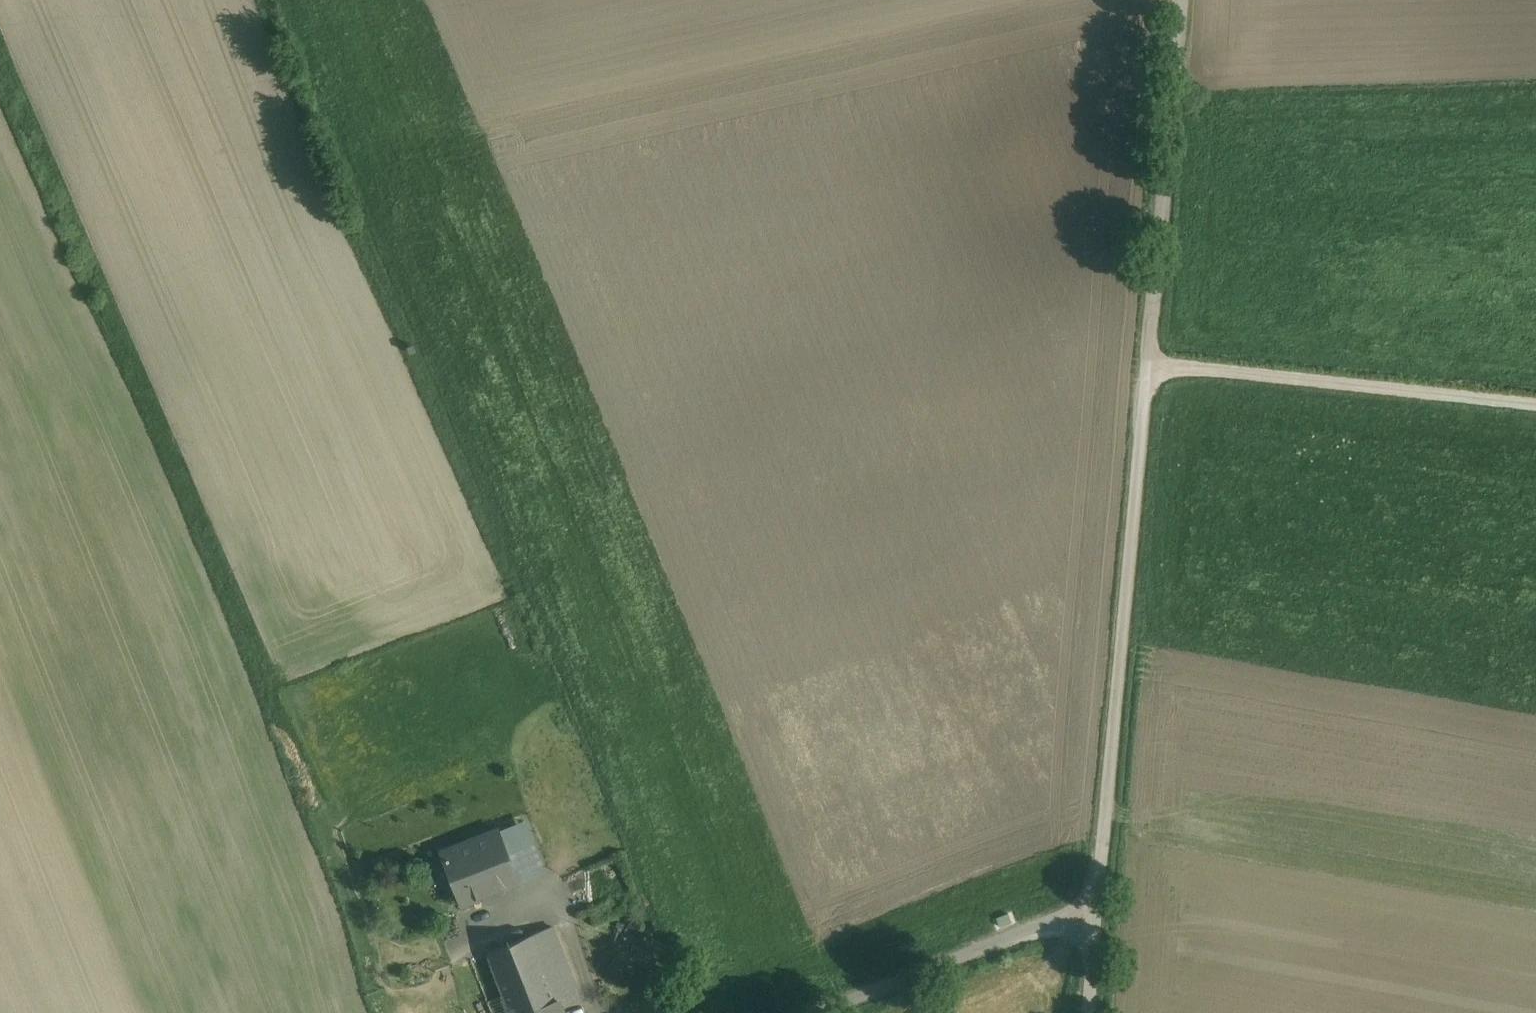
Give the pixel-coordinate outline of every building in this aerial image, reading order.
[(462,902),(517,881),(504,848),(497,832),(443,853),(462,902)] [(529,838),(504,848),(517,881),(542,871),(529,838)] [(508,1012),(558,993),(561,1002),(579,995),(551,925),(468,957),(489,1012),(507,1012),(508,1012)] [(558,993),(508,1012),(565,1012),(561,1002),(558,993)]
